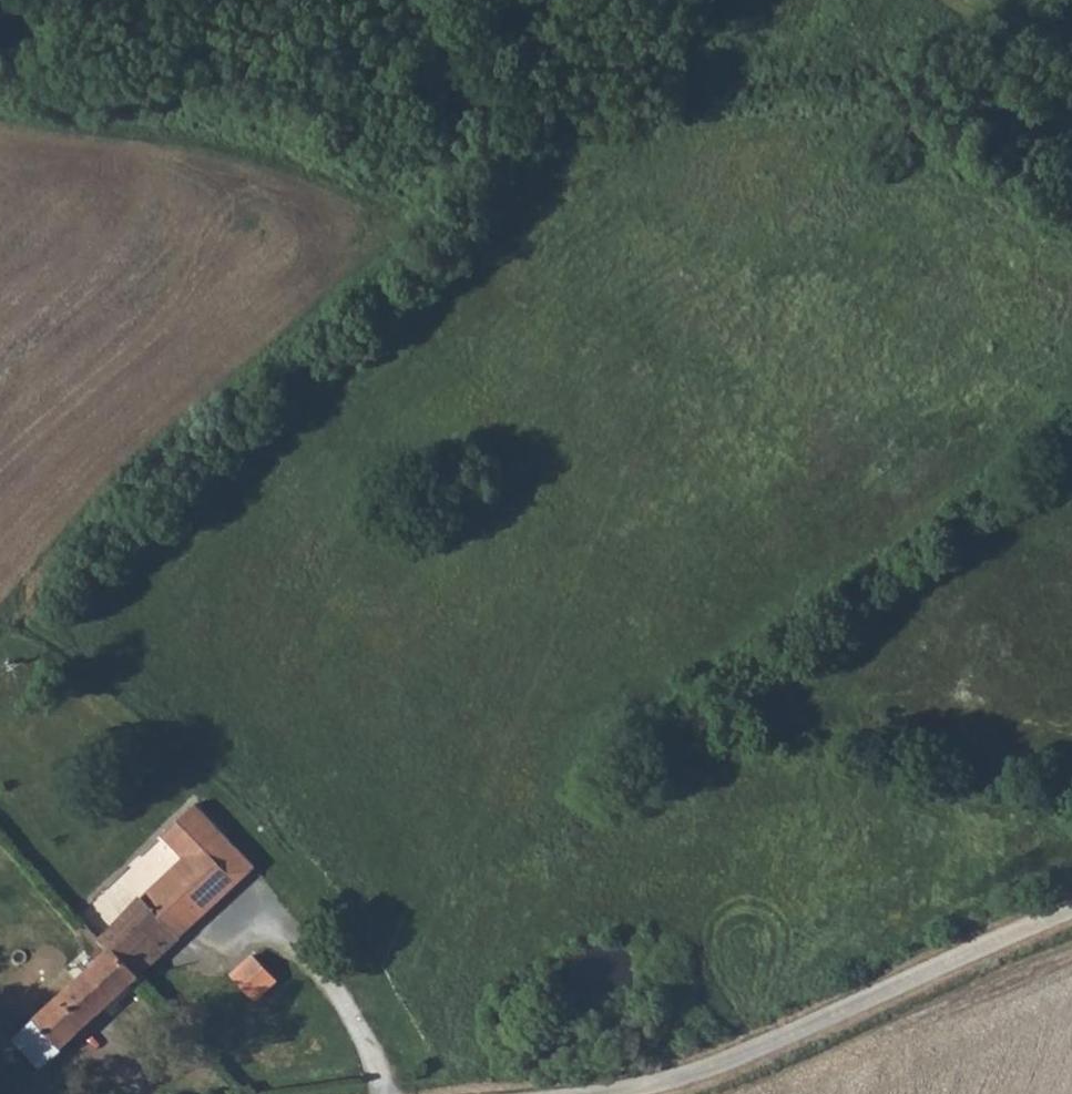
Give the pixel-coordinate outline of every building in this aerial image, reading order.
[(109,950),(137,980),(240,885),(204,847),(222,831),(197,804),(163,835),(184,858),(97,938),(109,950)] [(204,847),(240,885),(258,869),(222,831),(204,847)] [(65,1047),(137,980),(109,950),(37,1016),(65,1047)] [(276,981),(251,955),(231,974),(256,1000),(276,981)] [(15,1037),(43,1067),(65,1047),(37,1016),(15,1037)]
